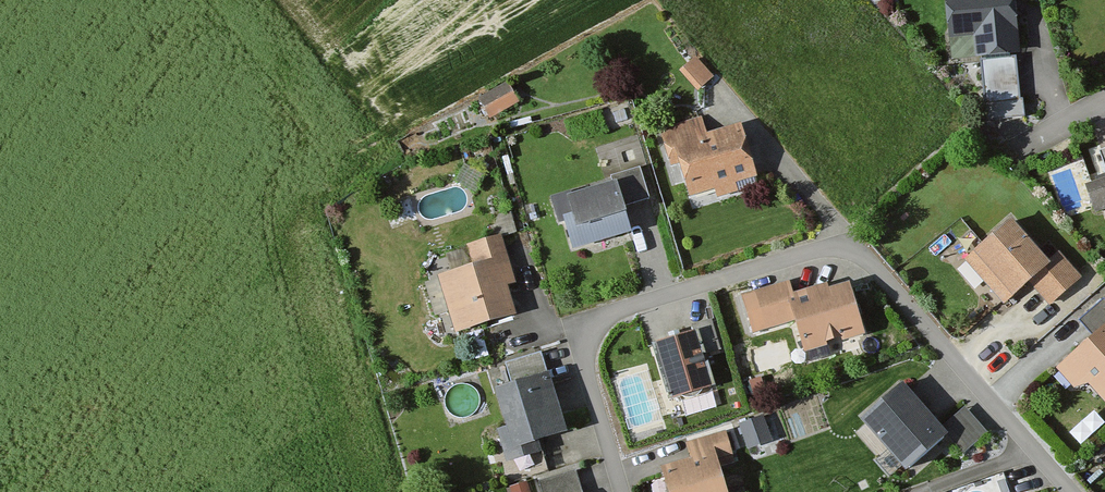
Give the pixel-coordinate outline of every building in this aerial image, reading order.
[(1010,0),(943,0),(952,66),(980,62),(986,108),(1020,103),(1014,59),(1018,59),(1010,0)] [(712,82),(694,62),(676,78),(694,98),(712,82)] [(475,105),(487,124),(517,107),(505,88),(475,105)] [(704,140),(698,121),(657,133),(668,169),(676,167),(687,201),(713,193),(716,200),(734,195),(733,189),(755,182),(738,129),(704,140)] [(607,181),(609,187),(565,199),(571,220),(563,223),(572,255),(631,239),(622,209),(645,203),(636,172),(607,181)] [(1082,184),(1093,219),(1104,215),(1104,177),(1082,184)] [(1081,282),(1059,257),(1048,266),(1011,225),(963,267),(1002,310),(1026,288),(1048,312),(1081,282)] [(439,286),(425,290),(437,321),(448,318),(454,337),(513,319),(505,292),(513,289),(498,240),(467,250),(473,270),(437,281),(439,286)] [(791,300),(787,288),(751,298),(762,335),(794,326),(804,357),(863,340),(848,289),(827,295),(826,290),(791,300)] [(1090,391),(1104,408),(1104,307),(1102,304),(1076,327),(1090,343),(1055,374),(1073,394),(1090,391)] [(720,354),(711,327),(697,331),(706,358),(720,354)] [(709,393),(693,338),(655,350),(671,404),(709,393)] [(536,359),(504,369),(511,389),(492,395),(503,431),(496,433),(506,466),(539,455),(537,447),(566,438),(547,376),(542,378),(536,359)] [(906,476),(945,441),(900,391),(861,426),(906,476)] [(984,438),(963,415),(943,434),(964,457),(984,438)] [(770,446),(762,424),(741,432),(749,454),(770,446)] [(725,436),(685,448),(690,464),(662,472),(668,491),(726,491),(719,469),(734,465),(725,436)] [(538,487),(540,491),(579,491),(574,476),(538,487)]
